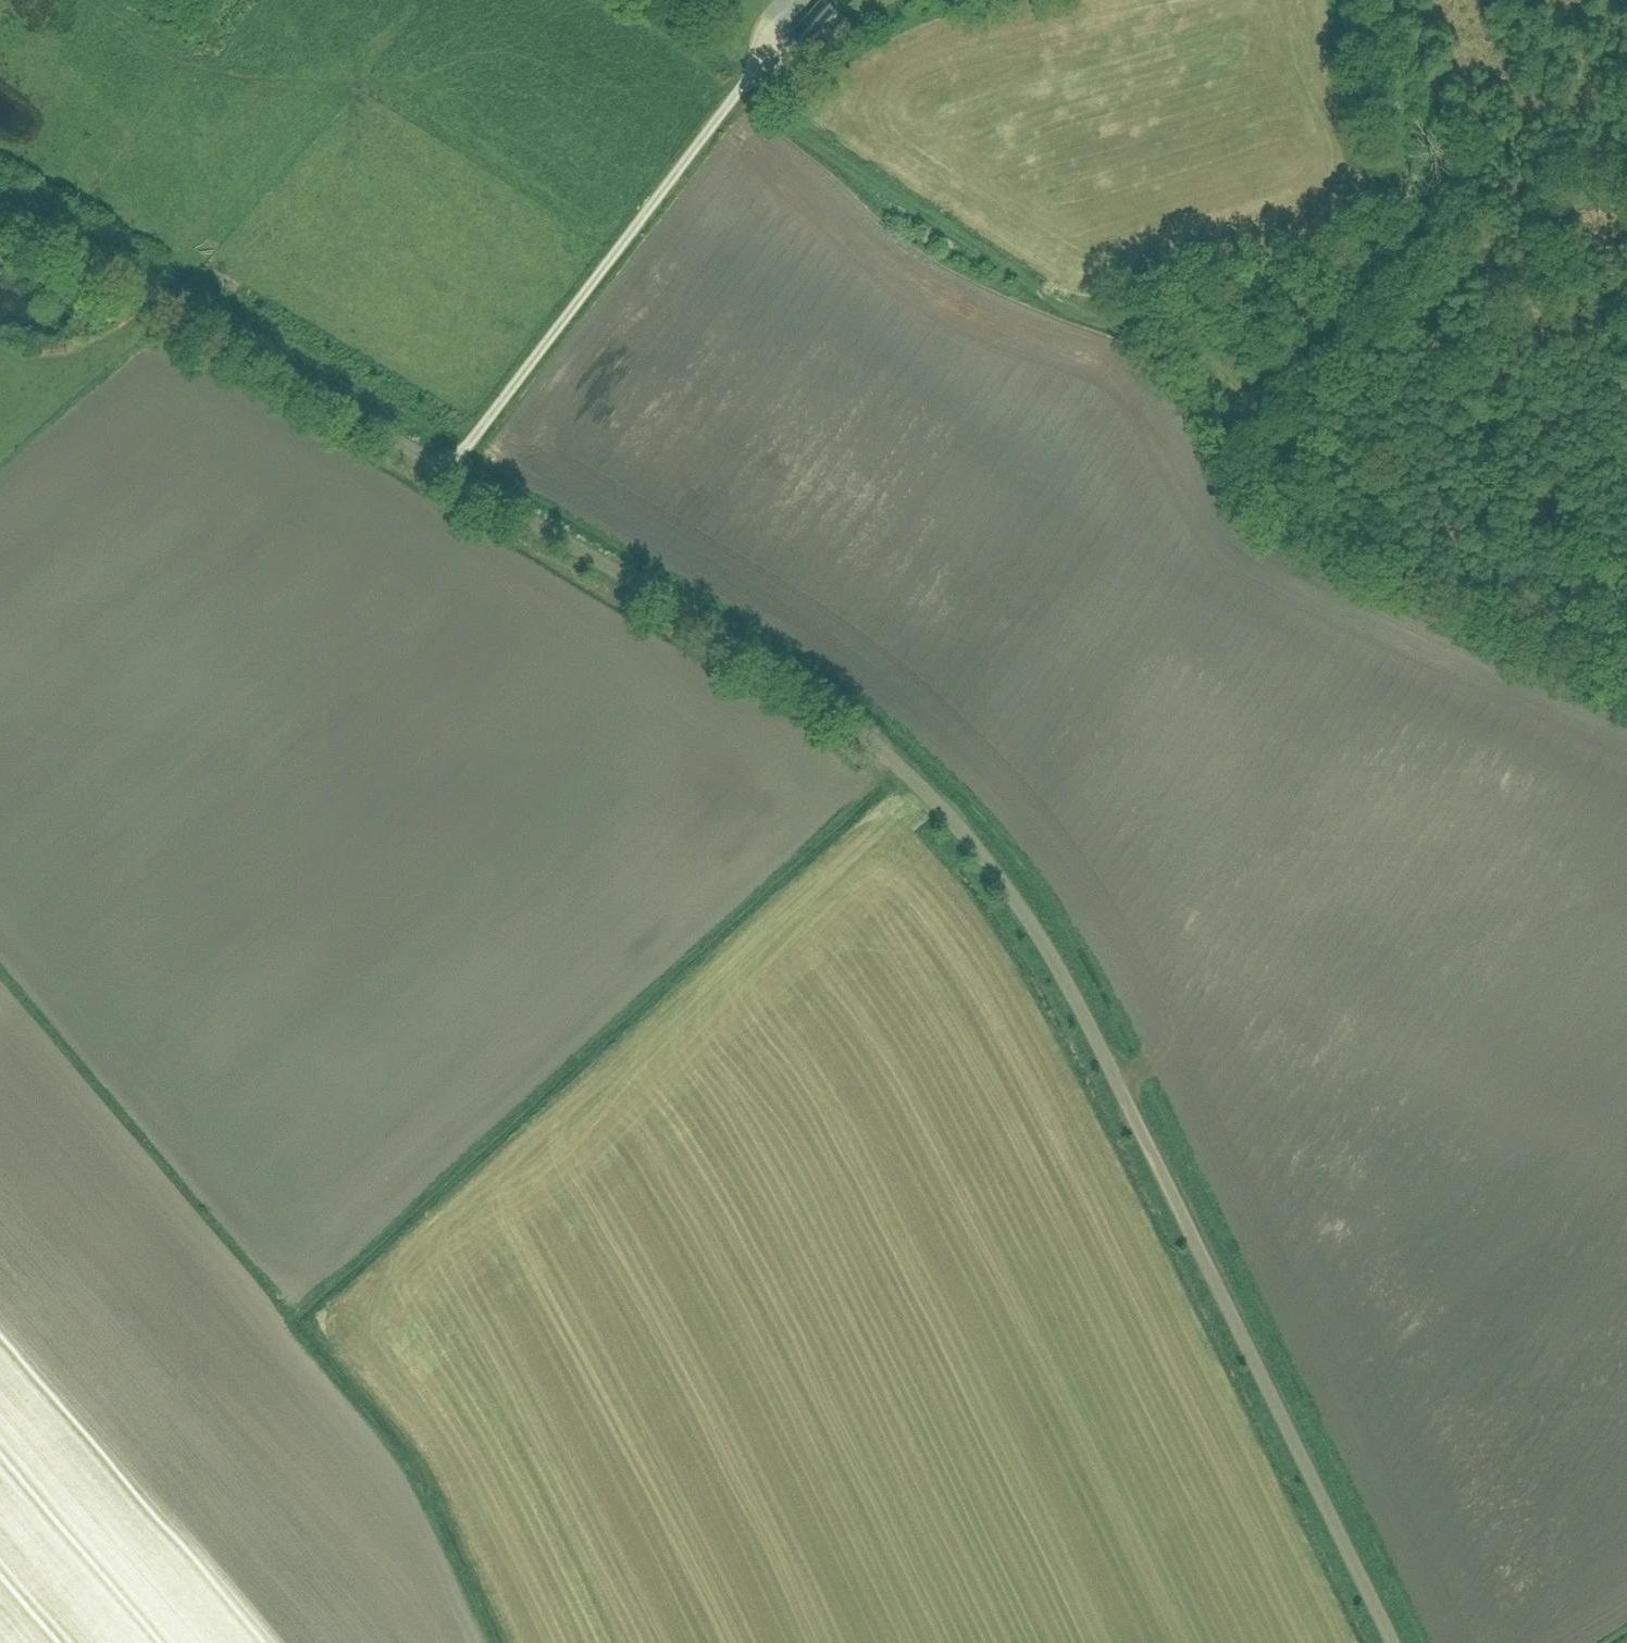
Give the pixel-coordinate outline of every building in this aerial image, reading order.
[(807,16),(823,30),(837,14),(836,14),(834,16),(820,3),(822,1),(821,0),(807,16)]
